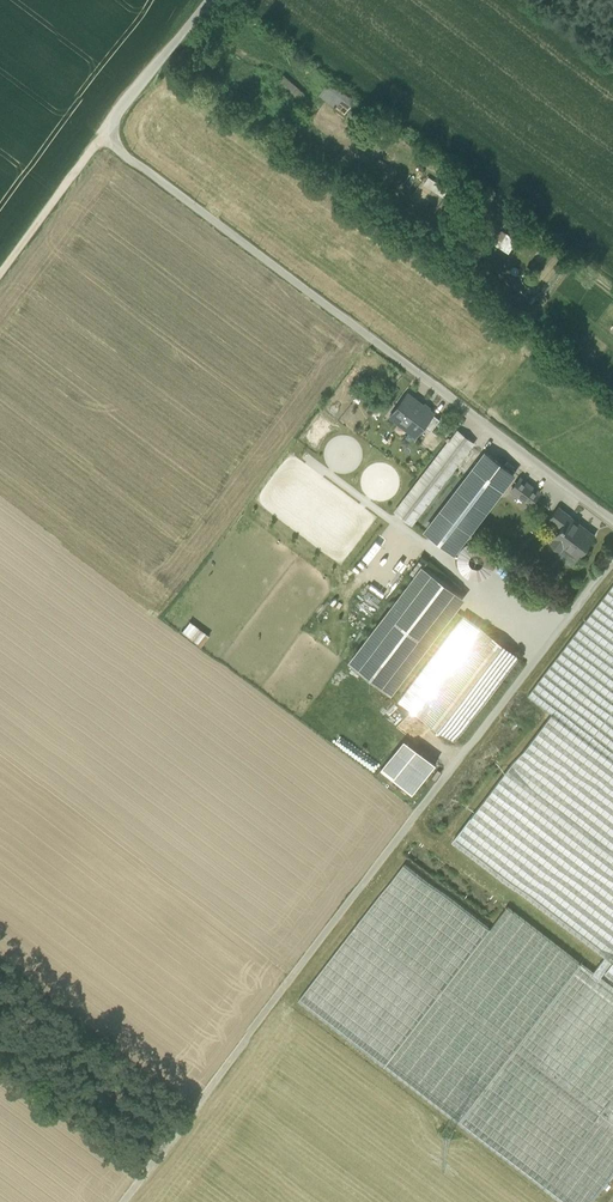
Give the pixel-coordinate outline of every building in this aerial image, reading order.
[(308,82),(285,64),(279,72),(301,90),(308,82)] [(357,90),(331,71),(321,84),(347,104),(357,90)] [(439,179),(435,185),(454,200),(459,193),(439,179)] [(504,232),(512,239),(518,231),(510,224),(504,232)] [(436,403),(409,382),(391,406),(417,427),(426,417),(435,405),(436,403)] [(431,421),(441,409),(435,405),(426,417),(431,421)] [(458,421),(397,501),(413,514),(475,434),(458,421)] [(486,441),(425,520),(456,543),(516,465),(486,441)] [(541,482),(522,468),(513,479),(532,494),(541,482)] [(560,497),(551,508),(558,514),(567,502),(560,497)] [(596,526),(571,507),(572,506),(571,506),(551,532),(561,540),(567,532),(573,537),(571,539),(580,547),(596,526)] [(567,532),(561,540),(557,545),(573,556),(580,547),(571,539),(573,537),(567,532)] [(471,570),(476,571),(483,570),(487,569),(491,566),(495,561),(496,557),(497,550),(495,544),(490,537),(483,534),(476,533),(470,534),(467,536),(462,541),(459,548),(459,554),(461,562),(465,567),(471,570)] [(424,557),(351,653),(391,683),(463,587),(424,557)] [(528,686),(553,705),(453,835),(605,951),(612,956),(612,955),(612,576),(528,686)] [(466,607),(402,691),(420,705),(420,704),(455,731),(519,647),(466,607)] [(204,636),(213,625),(194,609),(185,620),(204,636)] [(405,730),(381,762),(413,786),(437,755),(405,730)] [(507,901),(490,923),(404,857),(299,994),(545,1183),(601,1107),(612,1116),(612,983),(599,973),(593,967),(507,901)] [(599,973),(606,964),(612,956),(605,951),(593,967),(599,973)] [(601,1107),(545,1183),(571,1201),(587,1201),(612,1167),(612,1116),(601,1107)]
